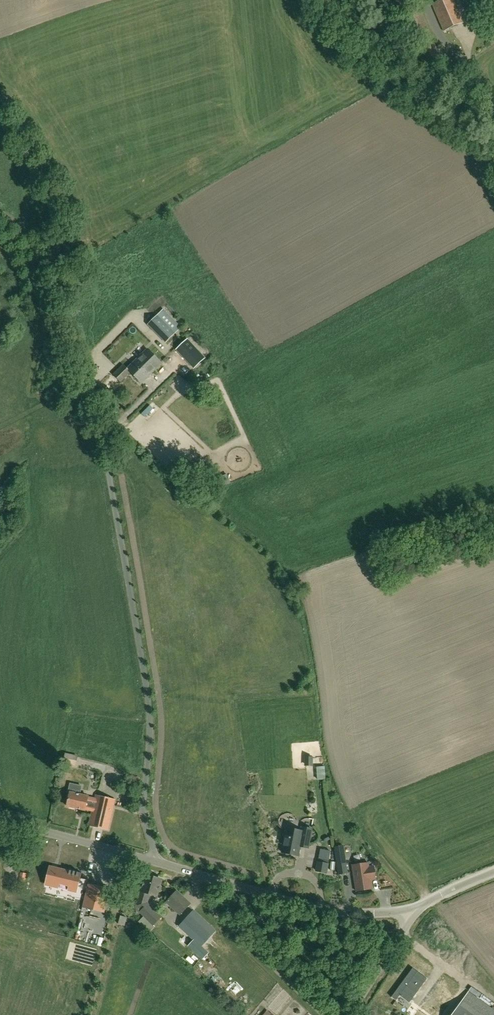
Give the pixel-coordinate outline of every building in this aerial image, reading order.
[(463,22),(454,0),(441,0),(432,4),(443,30),(463,22)] [(164,309),(148,325),(165,343),(181,328),(164,309)] [(193,368),(205,357),(188,339),(176,350),(193,368)] [(147,348),(133,362),(138,368),(141,365),(144,368),(147,364),(153,371),(162,363),(147,348)] [(103,373),(110,366),(103,359),(96,366),(103,373)] [(141,383),(153,371),(147,364),(144,368),(141,365),(138,368),(133,362),(127,368),(123,364),(113,374),(120,381),(130,371),(141,383)] [(202,465),(191,472),(195,479),(206,473),(202,465)] [(227,475),(213,481),(216,490),(231,484),(227,475)] [(75,766),(77,756),(65,753),(63,763),(75,766)] [(313,757),(304,757),(304,766),(313,766),(313,757)] [(69,793),(66,806),(91,811),(88,825),(108,829),(115,799),(95,794),(94,798),(88,796),(80,794),(82,786),(70,783),(68,792),(69,793)] [(282,852),(298,855),(300,846),(308,847),(311,828),(303,827),(302,831),(292,829),(292,826),(291,825),(288,824),(286,825),(285,827),(284,834),(285,834),(282,852)] [(319,857),(316,870),(326,872),(330,851),(321,849),(319,857)] [(347,873),(345,859),(337,860),(339,874),(347,873)] [(368,862),(352,865),(356,891),(372,888),(370,880),(375,879),(373,866),(368,866),(368,862)] [(69,884),(68,888),(74,890),(78,874),(57,869),(56,872),(50,870),(47,883),(58,886),(59,882),(69,884)] [(144,881),(141,883),(143,887),(142,890),(141,890),(137,905),(142,910),(140,912),(153,925),(161,917),(147,902),(149,894),(155,895),(157,889),(160,887),(159,884),(160,878),(146,874),(144,881)] [(104,912),(110,889),(88,884),(82,907),(104,912)] [(190,903),(176,891),(166,901),(180,914),(190,903)] [(202,958),(207,952),(201,946),(215,930),(194,910),(179,925),(194,940),(189,945),(202,958)] [(121,915),(118,924),(125,925),(127,917),(121,915)] [(452,1014),(493,1014),(493,1009),(469,991),(452,1014)]
